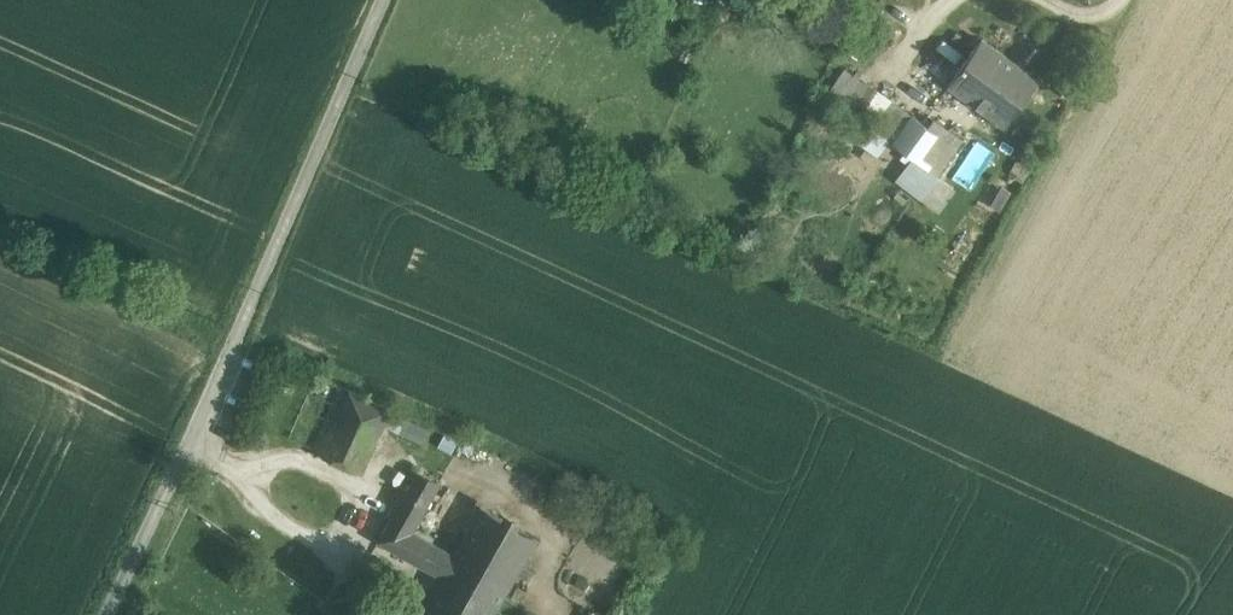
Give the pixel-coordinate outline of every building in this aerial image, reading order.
[(982,38),(948,86),(1005,126),(1038,79),(982,38)] [(875,89),(866,103),(883,115),(893,101),(875,89)] [(883,115),(873,129),(892,143),(912,115),(893,101),(883,115)] [(933,118),(928,126),(912,115),(892,143),(915,160),(936,175),(962,139),(933,118)] [(915,160),(898,182),(920,197),(936,175),(915,160)] [(1030,168),(1017,160),(1009,173),(1022,181),(1030,168)] [(390,410),(340,386),(312,448),(362,473),(390,410)] [(424,441),(430,427),(407,417),(401,431),(424,441)] [(417,472),(378,541),(441,576),(453,555),(412,532),(439,484),(417,472)] [(536,539),(480,508),(453,555),(441,576),(497,608),(505,595),(521,565),(536,539)] [(539,576),(521,565),(505,595),(522,605),(539,576)] [(441,576),(419,614),(493,614),(497,608),(441,576)]
